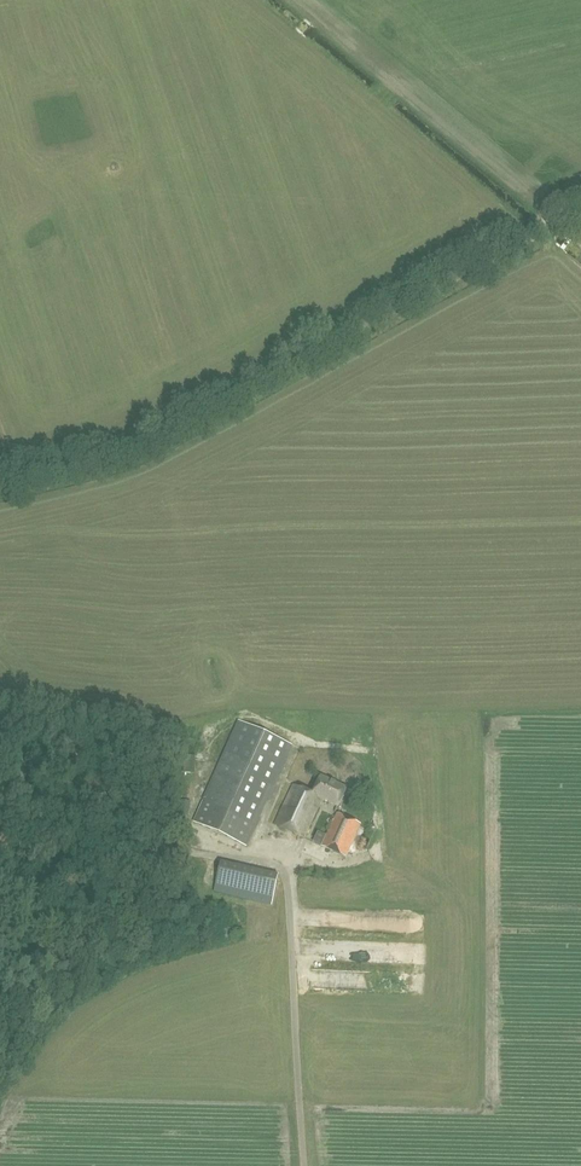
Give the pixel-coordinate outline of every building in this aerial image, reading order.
[(240,720),(194,820),(246,844),(292,743),(240,720)] [(194,773),(196,756),(185,755),(183,772),(194,773)] [(275,824),(305,838),(323,798),(339,806),(347,787),(321,776),(313,793),(293,784),(275,824)] [(113,791),(105,791),(105,811),(111,811),(111,799),(113,799),(113,791)] [(192,802),(177,801),(175,819),(190,820),(192,802)] [(322,846),(346,857),(361,824),(337,813),(322,846)] [(216,884),(264,895),(274,898),(279,875),(222,862),(216,884)] [(269,917),(269,933),(282,933),(282,917),(269,917)] [(397,918),(398,931),(425,930),(425,917),(397,918)] [(444,925),(448,932),(456,928),(452,921),(444,925)] [(314,988),(327,988),(327,970),(314,971),(314,988)]
